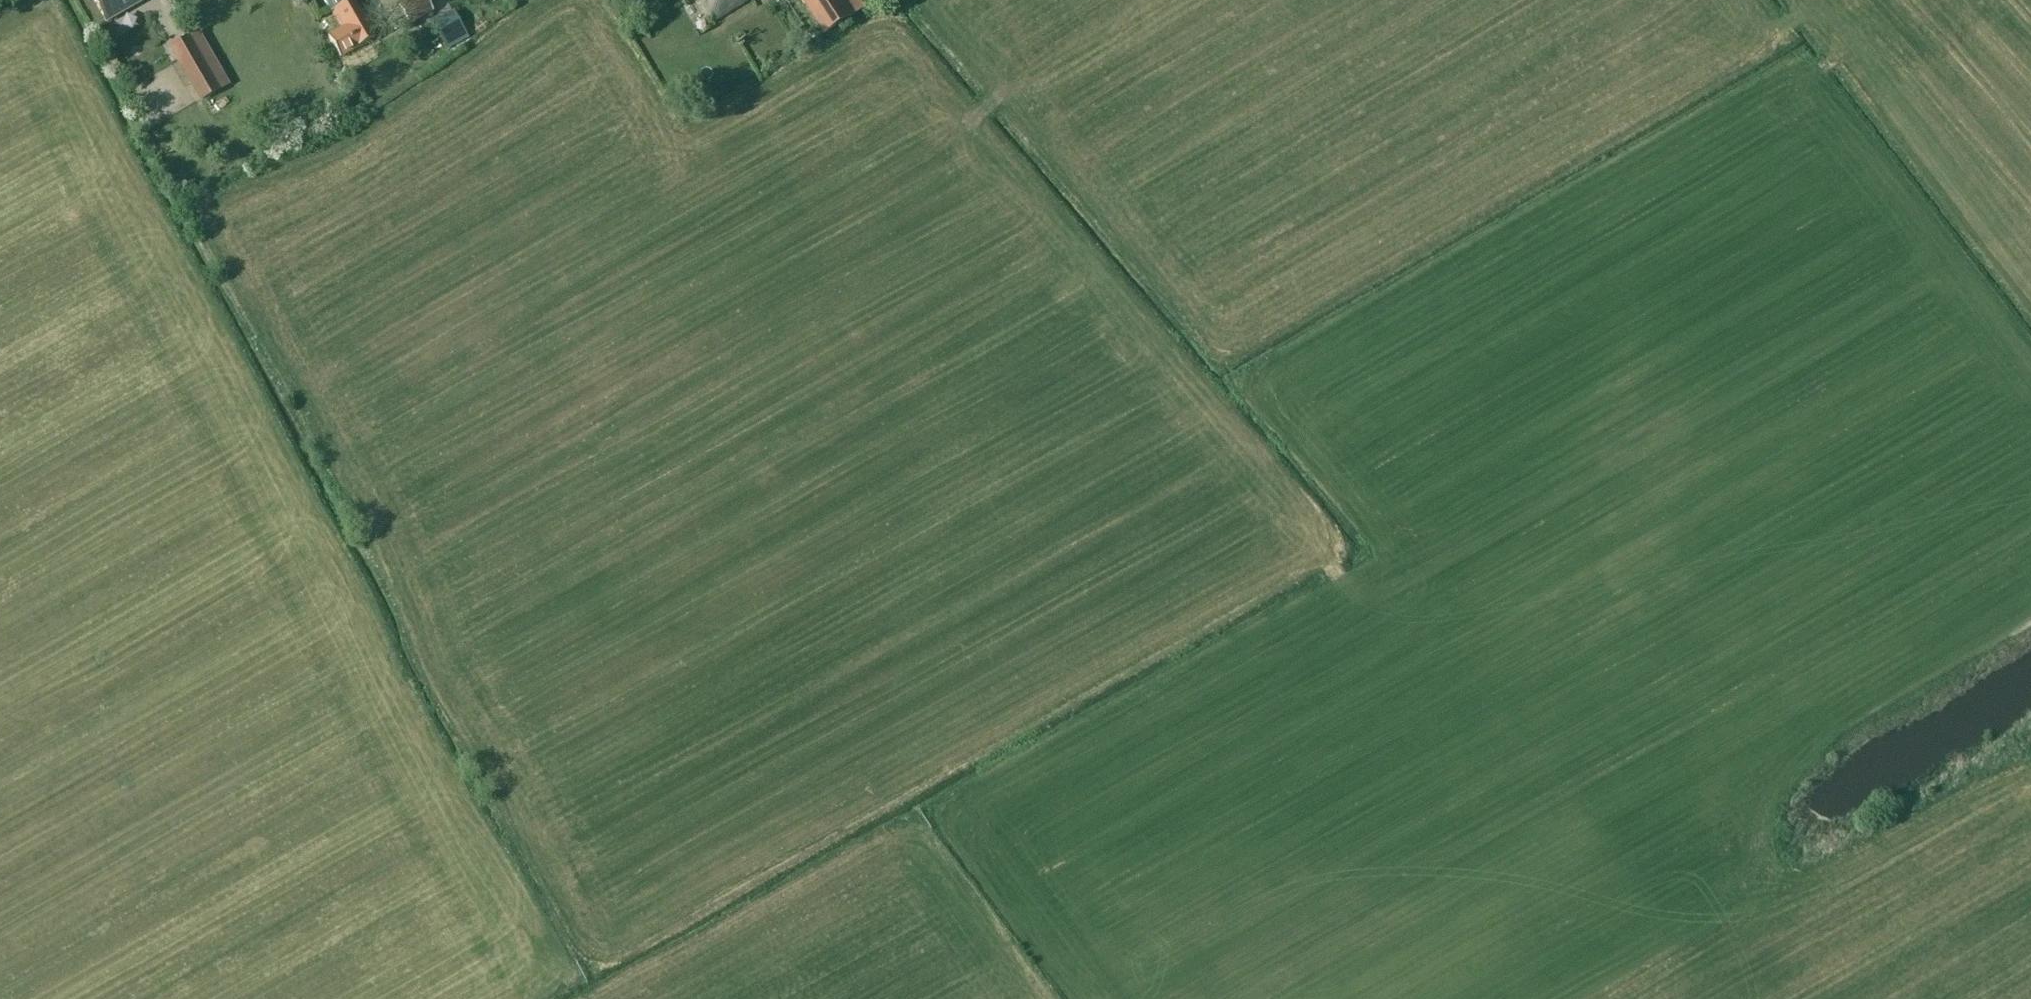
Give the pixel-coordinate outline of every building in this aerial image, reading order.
[(106,21),(142,0),(94,0),(106,21)] [(331,10),(349,0),(326,0),(331,10)] [(331,10),(342,29),(328,36),(340,57),(375,38),(353,0),(349,0),(331,10)] [(399,6),(408,24),(433,10),(427,0),(410,0),(399,6)] [(712,22),(747,0),(698,0),(712,22)] [(811,17),(823,35),(864,9),(860,3),(866,0),(800,0),(811,17)] [(203,99),(220,88),(190,37),(172,47),(203,99)]
